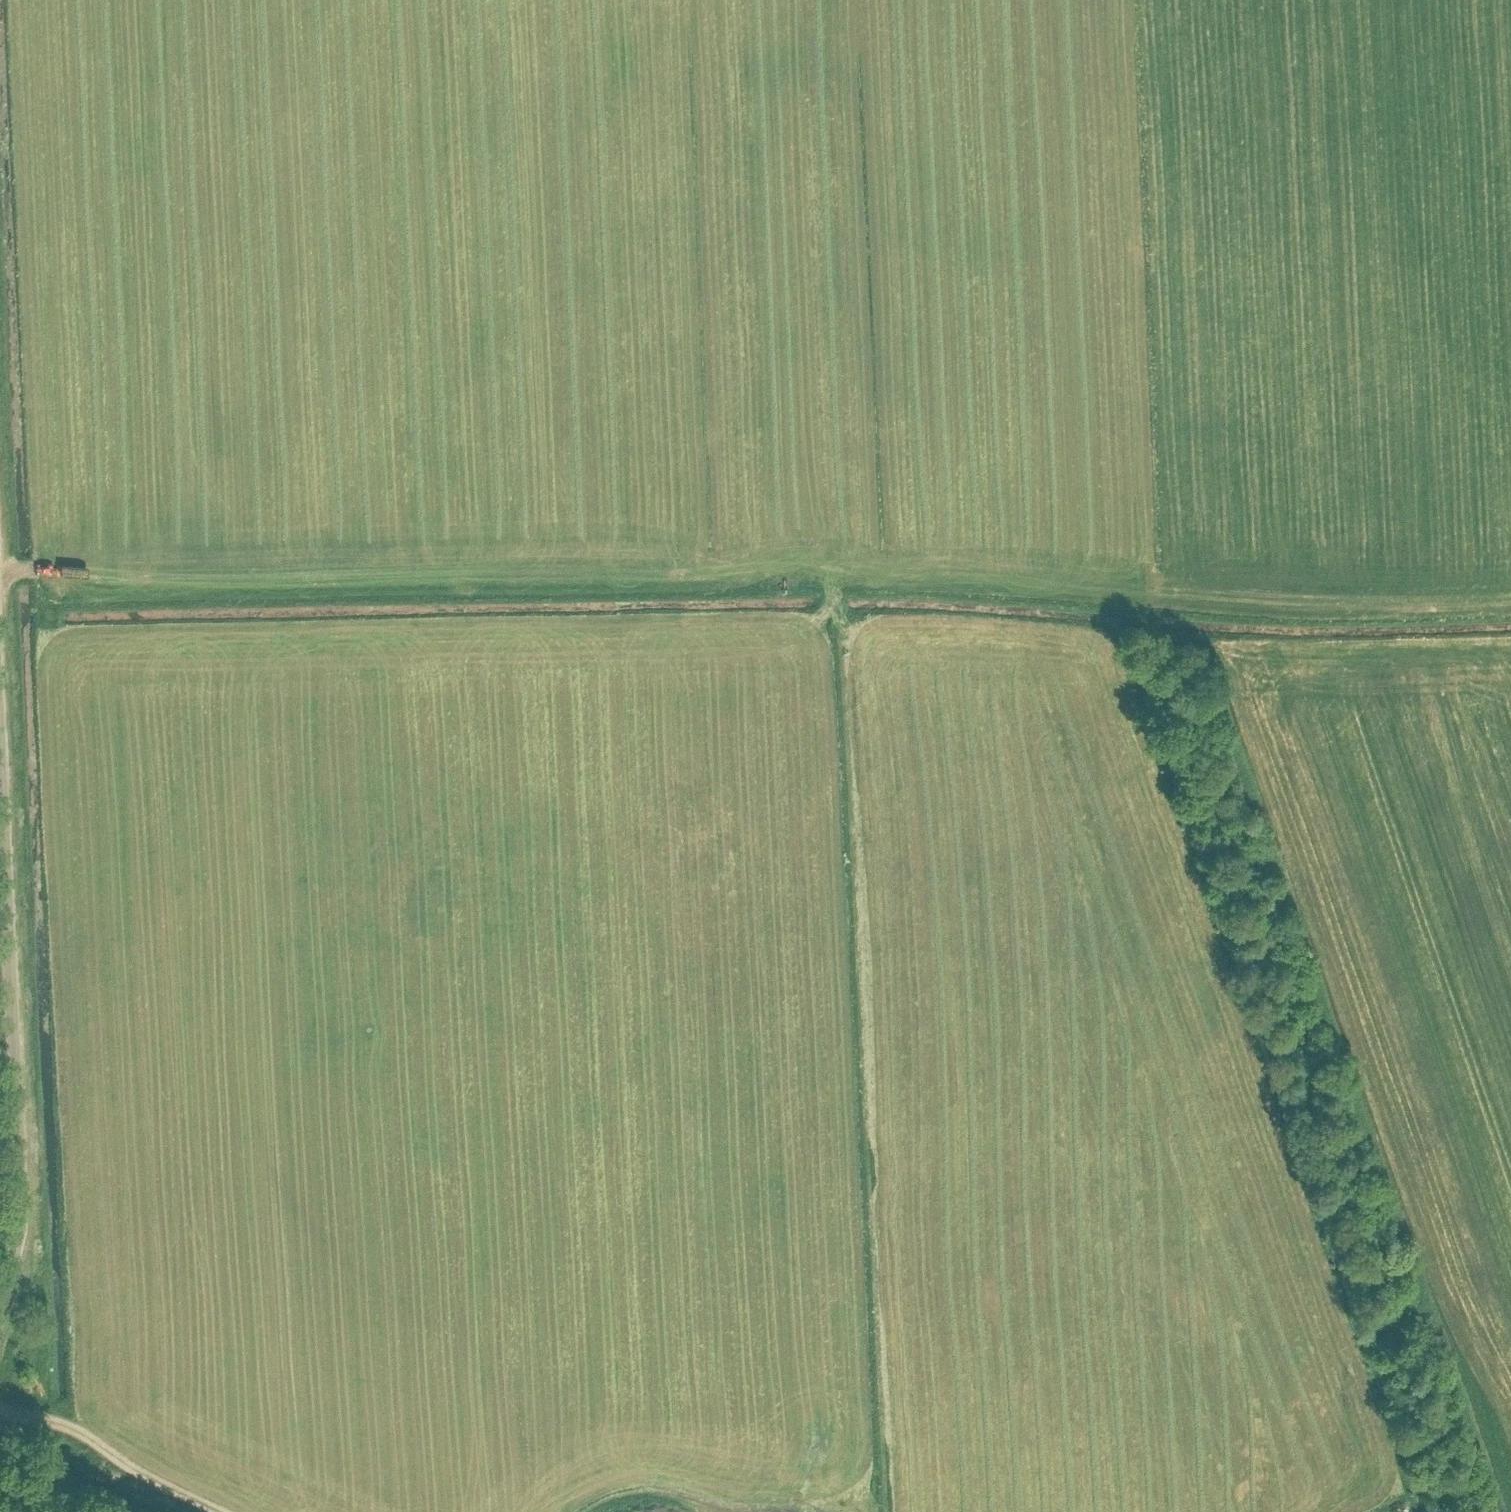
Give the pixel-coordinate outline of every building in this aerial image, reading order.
[(50,609),(28,611),(29,619),(51,617),(50,609)]
